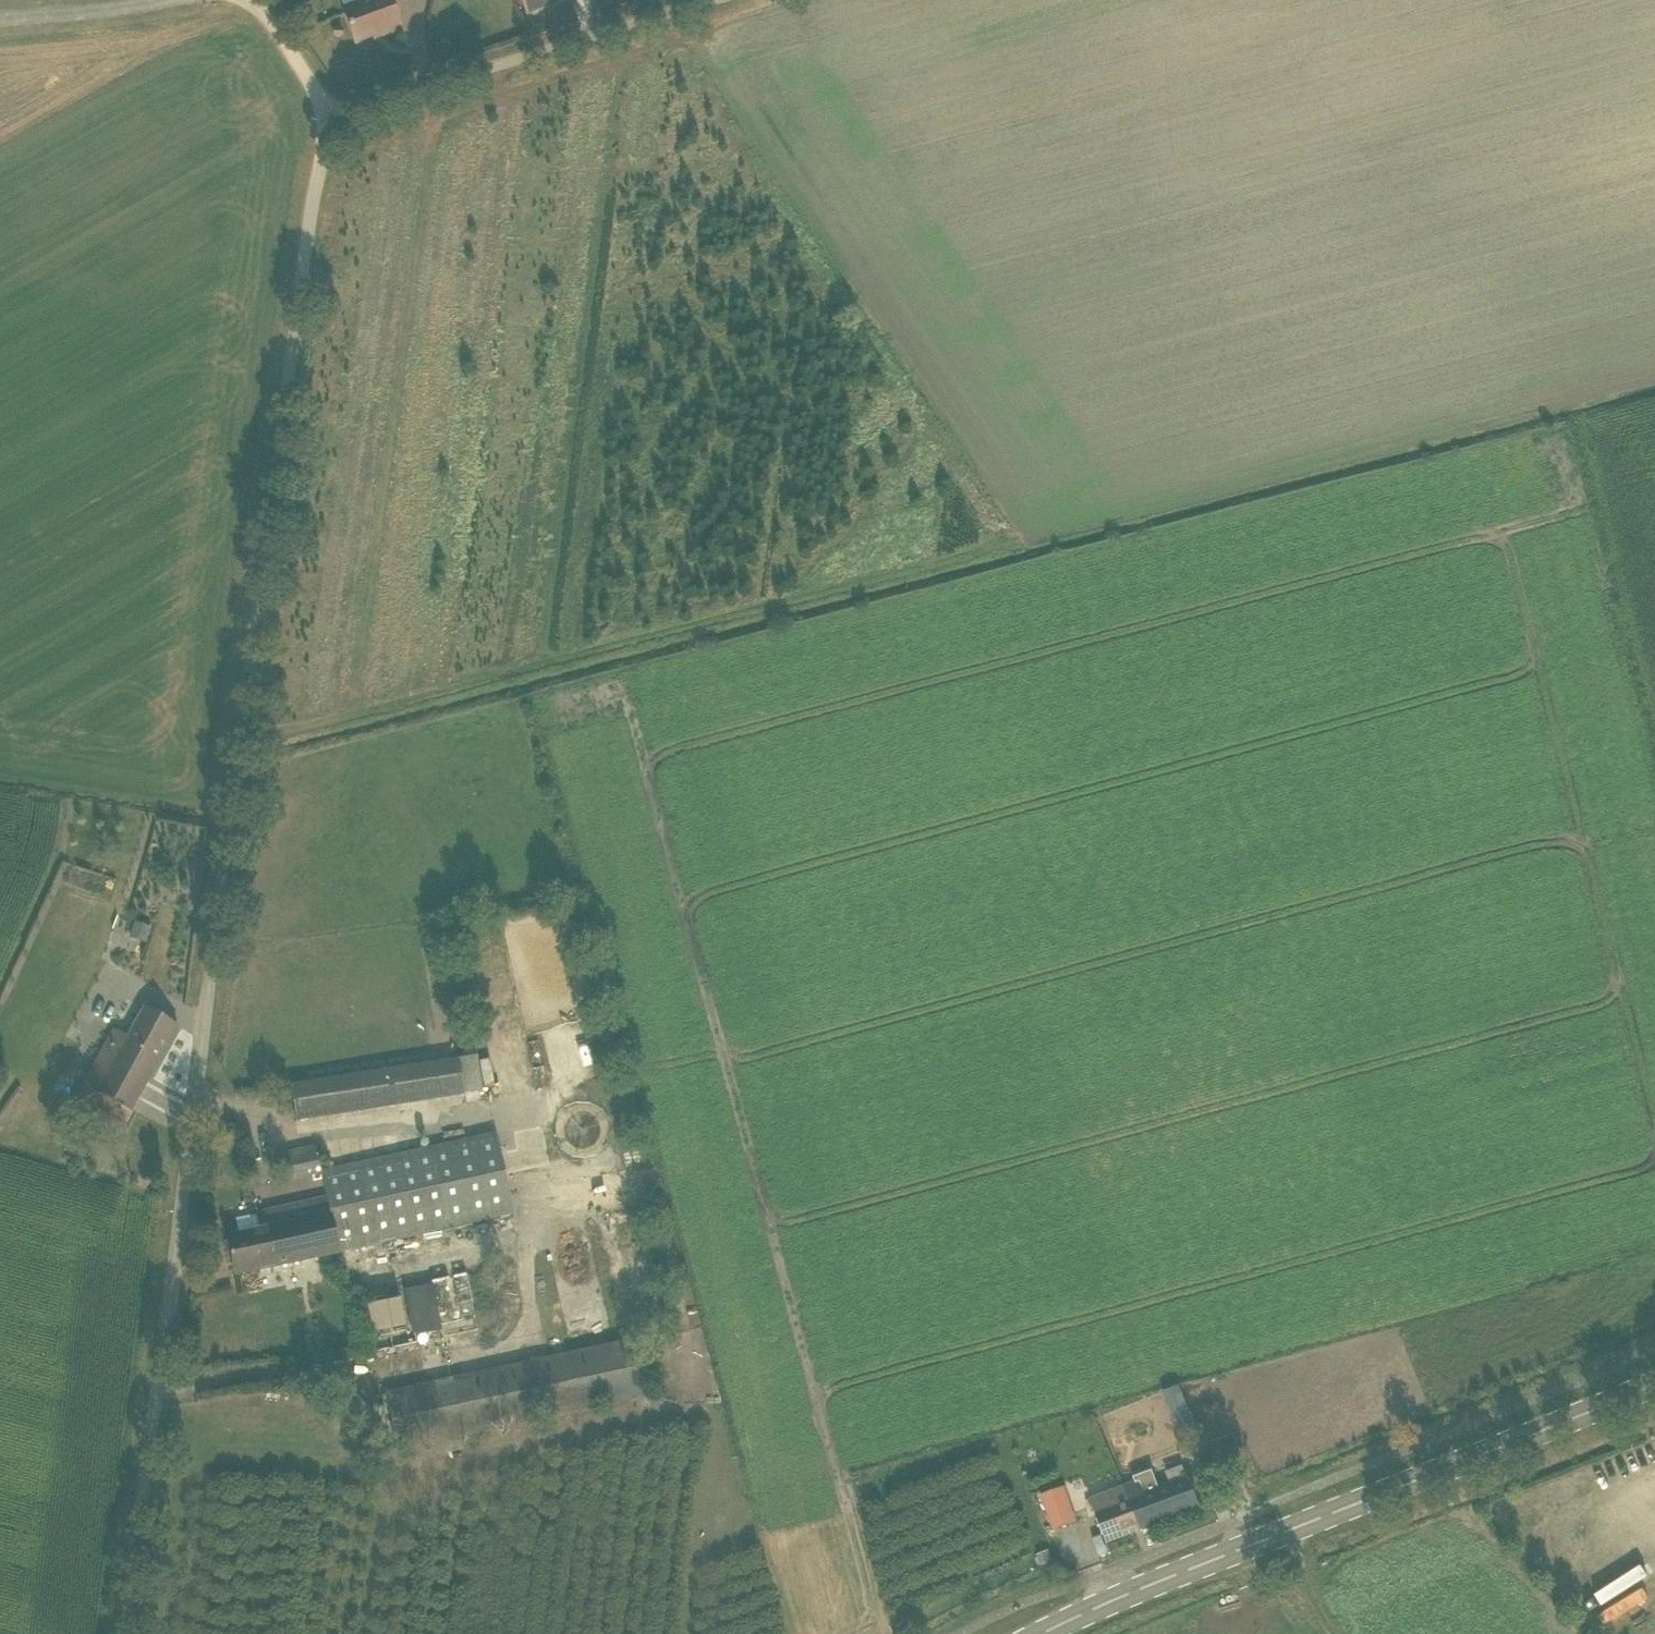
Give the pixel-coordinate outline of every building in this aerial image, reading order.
[(401,30),(391,0),(364,0),(342,9),(355,43),(383,33),(384,36),(401,30)] [(527,15),(566,0),(522,0),(527,15)] [(147,943),(152,927),(136,921),(130,938),(147,943)] [(114,1032),(72,1104),(120,1131),(178,1026),(147,1008),(128,1040),(114,1032)] [(291,1085),(296,1121),(482,1092),(476,1056),(291,1085)] [(321,1171),(327,1198),(338,1252),(514,1214),(496,1133),(321,1171)] [(282,1173),(320,1165),(316,1145),(278,1153),(282,1173)] [(235,1274),(338,1252),(327,1198),(256,1214),(257,1214),(236,1219),(240,1234),(227,1237),(235,1274)] [(494,1312),(485,1270),(364,1295),(376,1351),(477,1330),(475,1316),(494,1312)] [(386,1393),(398,1449),(644,1396),(633,1338),(386,1393)] [(1178,1387),(1161,1394),(1175,1429),(1192,1423),(1178,1387)] [(1135,1483),(1123,1487),(1140,1530),(1200,1508),(1189,1477),(1159,1488),(1153,1471),(1133,1478),(1135,1483)] [(1140,1530),(1123,1487),(1091,1499),(1107,1543),(1140,1530)] [(1074,1511),(1050,1520),(1054,1531),(1078,1522),(1074,1511)]
